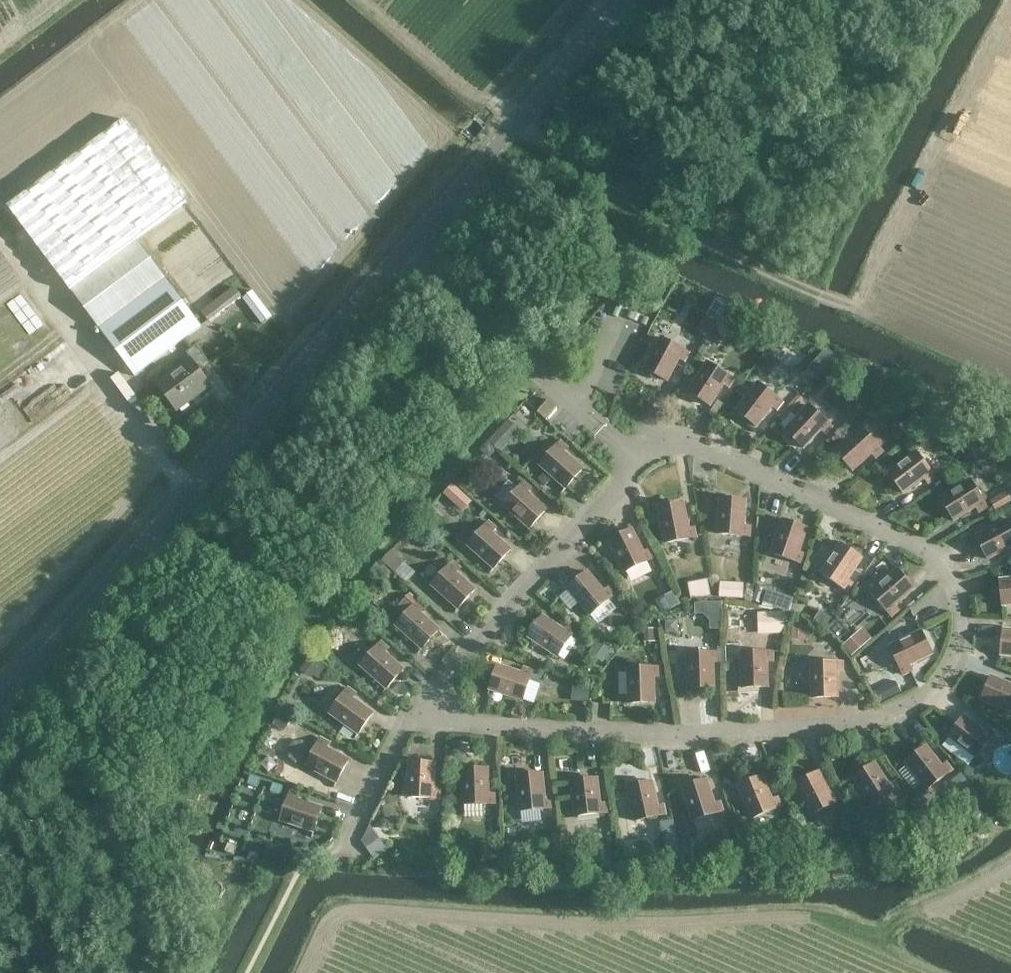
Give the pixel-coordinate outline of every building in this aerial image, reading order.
[(202,325),(137,238),(186,202),(124,118),(7,205),(134,376),(202,325)] [(233,285),(200,310),(207,320),(241,295),(233,285)] [(251,290),(240,298),(260,325),(271,317),(251,290)] [(714,327),(707,338),(714,342),(722,341),(726,333),(714,327)] [(644,368),(666,380),(678,358),(684,360),(688,352),(660,337),(644,368)] [(191,358),(157,384),(176,410),(211,384),(201,371),(210,364),(196,345),(186,352),(191,358)] [(827,347),(807,368),(816,377),(836,356),(827,347)] [(709,405),(723,383),(728,387),(733,378),(707,361),(688,391),(709,405)] [(799,397),(812,383),(797,370),(785,383),(799,397)] [(772,405),(776,409),(782,401),(757,382),(736,410),(756,426),(772,405)] [(872,383),(863,390),(871,399),(879,391),(872,383)] [(556,407),(548,399),(536,412),(545,419),(556,407)] [(831,426),(808,404),(784,430),(803,447),(821,429),(825,433),(831,426)] [(917,412),(899,425),(910,439),(928,426),(917,412)] [(835,451),(852,470),(871,452),(875,457),(882,450),(861,427),(835,451)] [(499,452),(508,441),(497,430),(487,441),(499,452)] [(490,453),(494,449),(485,441),(479,449),(480,450),(490,453)] [(539,464),(545,470),(537,479),(545,486),(553,477),(565,488),(583,469),(563,452),(567,447),(560,441),(539,464)] [(903,492),(924,477),(927,482),(935,476),(916,451),(888,472),(903,492)] [(979,511),(987,505),(970,479),(940,498),(954,519),(975,506),(979,511)] [(532,487),(524,481),(503,505),(530,528),(547,509),(527,492),(532,487)] [(467,498),(449,483),(440,493),(458,509),(467,498)] [(1008,496),(1007,493),(990,503),(996,513),(1010,504),(1010,494),(1008,496)] [(749,535),(750,525),(744,525),(745,500),(720,498),(717,533),(749,535)] [(696,536),(694,527),(688,528),(683,503),(658,508),(665,542),(696,536)] [(771,546),(779,516),(763,511),(755,541),(771,546)] [(782,519),(775,541),(771,552),(801,563),(804,553),(799,551),(807,527),(782,519)] [(987,558),(1010,546),(1010,548),(1010,527),(1006,519),(975,535),(987,558)] [(467,545),(474,551),(494,568),(511,549),(492,532),(496,527),(489,521),(467,545)] [(609,540),(624,572),(653,558),(648,549),(643,552),(632,529),(609,540)] [(847,590),(852,582),(847,579),(862,557),(840,543),(821,572),(847,590)] [(388,550),(378,561),(391,573),(401,562),(388,550)] [(460,568),(458,566),(462,561),(458,558),(454,562),(453,561),(432,585),(458,608),(475,589),(456,572),(460,568)] [(898,609),(895,604),(914,587),(897,568),(870,591),(891,615),(898,609)] [(568,588),(590,614),(614,594),(608,587),(604,591),(587,571),(568,588)] [(688,582),(691,599),(711,595),(708,578),(688,582)] [(999,579),(1002,604),(1010,603),(1010,578),(999,579)] [(719,597),(744,598),(745,582),(720,581),(719,597)] [(789,611),(793,598),(766,589),(762,602),(789,611)] [(656,600),(663,611),(678,603),(672,591),(656,600)] [(396,607),(404,615),(396,625),(422,648),(439,629),(420,612),(424,608),(408,594),(396,607)] [(624,599),(617,606),(626,616),(628,614),(640,629),(641,628),(646,623),(624,599)] [(704,601),(702,602),(702,613),(703,613),(710,620),(721,620),(721,602),(704,601)] [(350,610),(341,603),(333,613),(342,621),(350,610)] [(784,611),(763,611),(764,633),(784,632),(784,611)] [(823,628),(830,618),(820,611),(813,621),(823,628)] [(528,636),(558,656),(575,630),(567,624),(564,629),(543,615),(528,636)] [(791,620),(790,639),(804,639),(805,632),(807,632),(807,620),(791,620)] [(643,628),(643,642),(658,641),(658,627),(643,628)] [(1003,628),(1000,654),(1010,655),(1010,629),(1003,628)] [(909,664),(932,653),(921,630),(890,645),(903,674),(912,670),(909,664)] [(856,633),(843,644),(853,654),(865,644),(856,633)] [(604,660),(610,649),(595,640),(589,652),(604,660)] [(360,665),(367,671),(386,688),(404,669),(385,652),(389,648),(381,641),(360,665)] [(772,651),(741,652),(742,687),(768,686),(767,661),(773,661),(772,651)] [(688,688),(714,687),(713,662),(719,661),(719,652),(687,653),(688,688)] [(316,679),(324,667),(306,656),(298,667),(316,679)] [(837,671),(843,671),(843,661),(811,662),(812,697),(838,696),(837,671)] [(489,689),(523,700),(533,670),(524,667),(522,673),(497,665),(489,689)] [(654,702),(654,676),(660,676),(659,666),(628,668),(629,703),(654,702)] [(991,675),(981,699),(1010,711),(1010,683),(991,675)] [(588,702),(589,686),(572,684),(570,700),(588,702)] [(875,692),(880,703),(893,697),(887,686),(875,692)] [(330,713),(358,733),(373,713),(352,698),(356,693),(348,687),(330,713)] [(273,724),(284,730),(293,713),(281,708),(273,724)] [(996,732),(988,726),(984,731),(964,715),(948,735),(976,757),(996,732)] [(306,765),(337,782),(349,760),(326,747),(329,742),(321,737),(306,765)] [(946,761),(942,765),(926,745),(906,761),(927,788),(952,769),(946,761)] [(440,789),(434,788),(435,763),(409,761),(407,797),(439,798),(440,789)] [(873,806),(899,789),(894,780),(889,784),(875,762),(853,776),(873,806)] [(464,804),(495,803),(495,793),(489,793),(488,768),(462,769),(464,804)] [(812,814),(840,799),(836,791),(831,794),(819,771),(796,783),(812,814)] [(542,773),(517,776),(520,811),(552,807),(551,798),(545,798),(542,773)] [(752,818),(775,808),(782,805),(778,797),(772,799),(762,775),(739,785),(752,818)] [(572,781),(576,816),(607,812),(606,802),(600,803),(597,778),(572,781)] [(707,779),(682,786),(693,820),(723,810),(720,801),(715,803),(707,779)] [(627,786),(635,821),(666,814),(663,804),(658,806),(652,781),(627,786)] [(280,820),(314,831),(322,807),(298,799),(300,793),(291,790),(280,820)] [(560,832),(562,855),(570,854),(569,831),(560,832)] [(562,855),(560,832),(551,833),(553,856),(562,855)] [(380,838),(367,847),(375,859),(388,849),(380,838)] [(492,848),(486,863),(497,867),(503,853),(492,848)]
